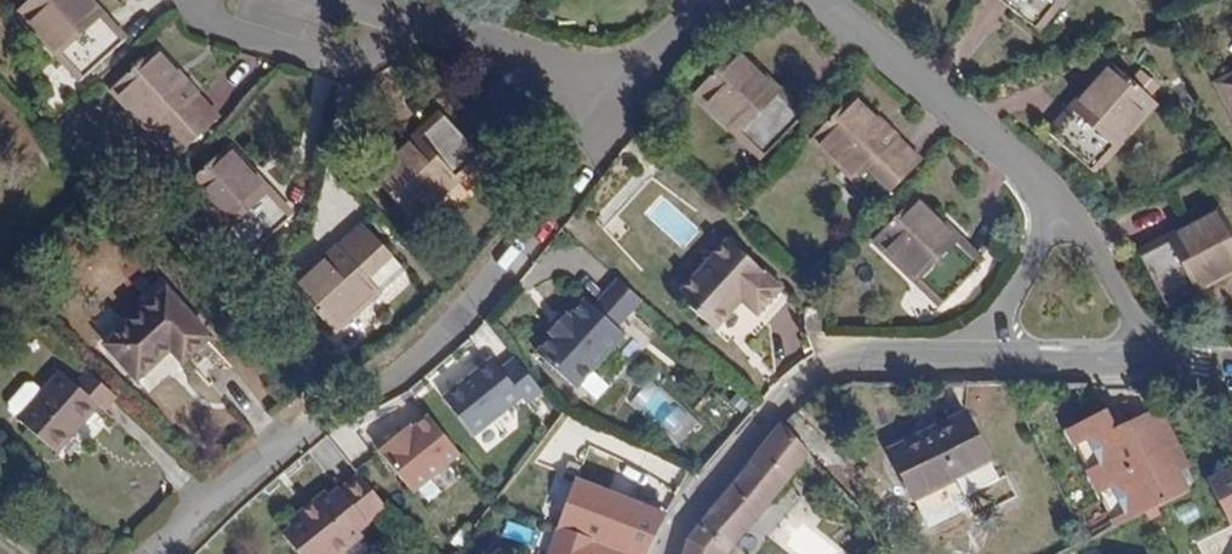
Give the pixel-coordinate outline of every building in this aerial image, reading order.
[(93,0),(91,0),(85,6),(79,0),(30,0),(16,13),(81,82),(124,41),(104,17),(107,15),(93,0)] [(1037,33),(1063,0),(998,0),(1037,33)] [(199,92),(185,77),(178,83),(165,70),(172,63),(158,48),(110,90),(174,160),(219,121),(196,95),(199,92)] [(804,114),(765,77),(757,85),(746,74),(753,66),(737,51),(696,93),(761,159),(804,114)] [(178,83),(185,77),(172,63),(165,70),(178,83)] [(1110,64),(1095,81),(1102,86),(1091,100),(1082,95),(1048,133),(1094,174),(1154,105),(1110,64)] [(757,85),(765,77),(753,66),(746,74),(757,85)] [(1217,84),(1231,113),(1231,77),(1217,84)] [(1102,86),(1095,81),(1082,95),(1091,100),(1102,86)] [(921,159),(884,123),(877,131),(863,118),(870,110),(852,94),(810,139),(878,205),(921,159)] [(877,131),(884,123),(870,110),(863,118),(877,131)] [(416,133),(400,147),(407,155),(393,167),(386,160),(370,175),(414,223),(484,159),(443,113),(418,135),(416,133)] [(271,189),(257,174),(249,182),(237,169),(245,161),(229,145),(184,188),(247,258),(292,216),(269,191),(271,189)] [(407,155),(400,147),(386,160),(393,167),(407,155)] [(249,182),(257,174),(245,161),(237,169),(249,182)] [(982,262),(944,226),(938,232),(924,220),(930,213),(915,198),(872,241),(939,305),(982,262)] [(1199,221),(1203,229),(1189,237),(1184,229),(1138,253),(1167,308),(1231,271),(1231,234),(1219,211),(1199,221)] [(938,232),(944,226),(930,213),(924,220),(938,232)] [(1203,229),(1199,221),(1184,229),(1189,237),(1203,229)] [(341,241),(323,257),(331,266),(317,277),(310,269),(293,285),(337,332),(405,269),(364,224),(344,244),(341,241)] [(780,292),(727,242),(674,297),(713,333),(731,313),(729,311),(737,302),(755,318),(780,292)] [(331,266),(323,257),(310,269),(317,277),(331,266)] [(640,301),(618,282),(593,309),(584,302),(568,320),(565,317),(549,335),(552,337),(536,356),(576,391),(624,337),(615,329),(640,301)] [(167,345),(172,351),(184,363),(213,337),(167,289),(105,346),(139,382),(164,359),(159,353),(167,345)] [(801,333),(819,333),(819,309),(801,309),(801,333)] [(164,359),(172,351),(167,345),(159,353),(164,359)] [(483,447),(549,396),(511,348),(445,399),(483,447)] [(104,412),(118,396),(89,371),(75,386),(59,373),(18,419),(57,454),(99,407),(104,412)] [(415,495),(464,456),(429,411),(379,450),(415,495)] [(1110,412),(1102,416),(1111,432),(1119,429),(1110,412)] [(991,463),(965,413),(891,450),(915,500),(991,463)] [(1070,432),(1116,526),(1145,512),(1156,506),(1186,492),(1176,474),(1149,421),(1146,415),(1119,429),(1111,432),(1102,416),(1070,432)] [(1162,415),(1149,421),(1176,474),(1188,467),(1162,415)] [(781,427),(714,509),(685,552),(685,553),(726,553),(728,549),(807,456),(781,427)] [(1229,524),(1231,523),(1231,467),(1207,480),(1229,524)] [(355,476),(337,491),(336,490),(327,498),(323,493),(285,524),(289,529),(280,536),(294,553),(340,553),(359,538),(356,532),(365,525),(364,524),(382,508),(355,476)] [(664,515),(575,479),(546,553),(595,553),(597,549),(611,553),(648,553),(664,515)] [(1156,506),(1145,512),(1148,521),(1160,515),(1156,506)]
